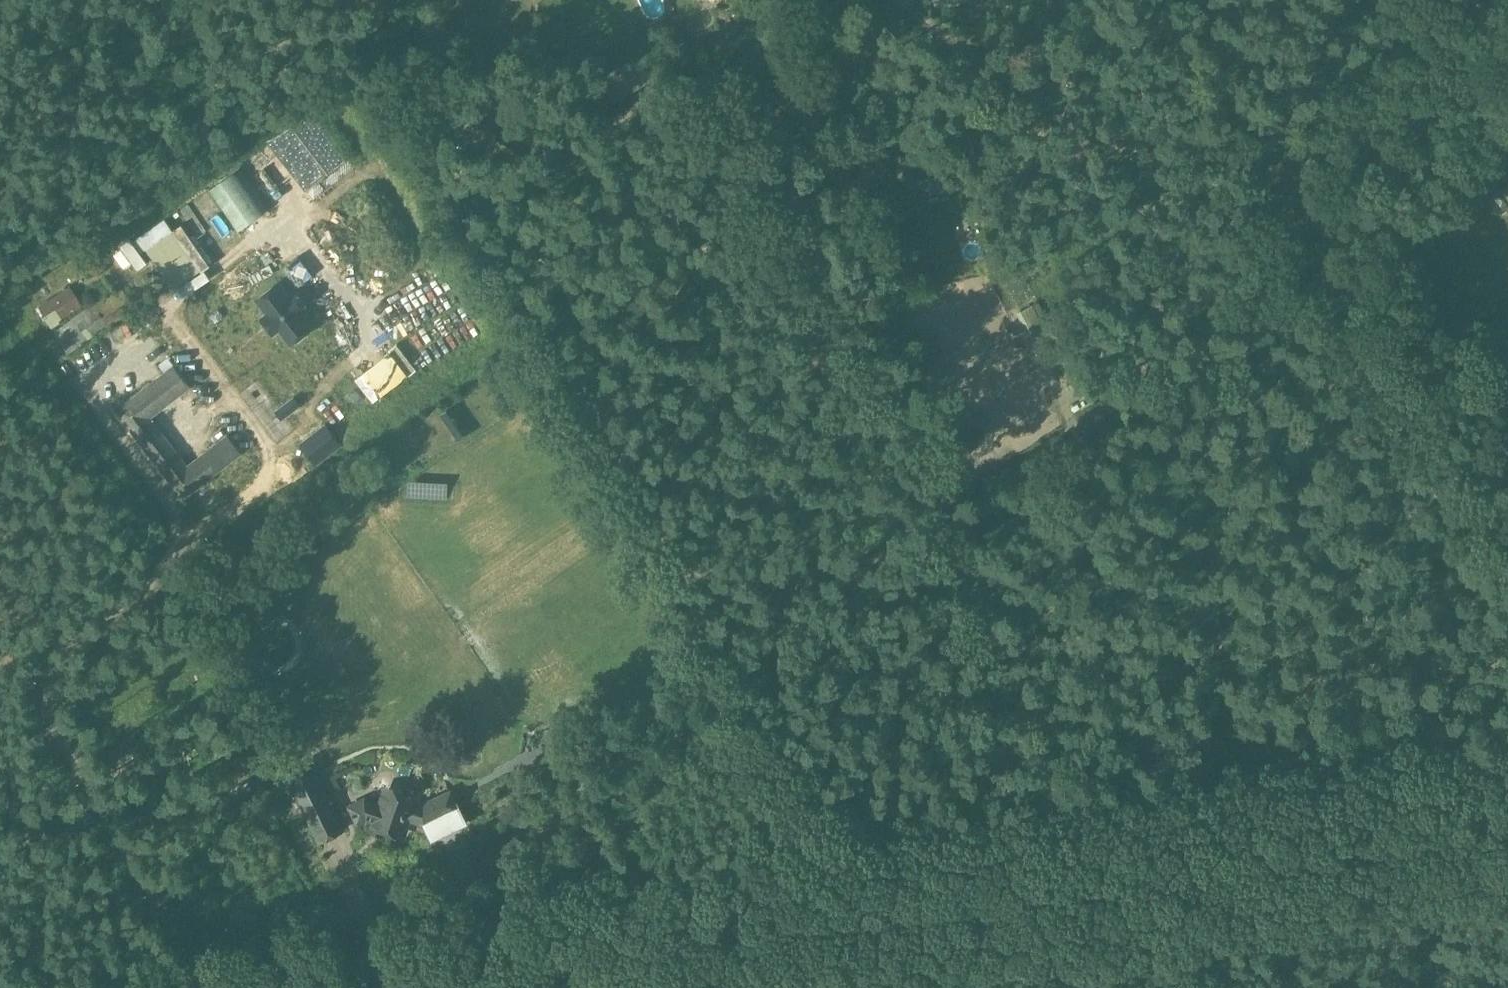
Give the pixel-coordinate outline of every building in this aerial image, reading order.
[(244,171),(215,190),(243,231),(272,212),(244,171)] [(274,176),(283,197),(296,192),(287,171),(274,176)] [(150,253),(173,286),(200,267),(166,218),(135,239),(147,256),(150,253)] [(228,275),(242,295),(256,286),(242,266),(228,275)] [(280,281),(255,299),(266,314),(260,318),(274,337),(281,332),(292,347),(316,328),(305,313),(311,308),(297,290),(291,295),(280,281)] [(431,350),(450,337),(443,327),(452,321),(427,282),(397,301),(422,341),(424,339),(431,350)] [(84,306),(71,287),(40,307),(54,328),(61,323),(60,322),(84,306)] [(134,314),(120,291),(56,332),(70,354),(134,314)] [(1020,314),(1041,356),(1061,346),(1041,304),(1020,314)] [(117,328),(97,365),(120,376),(139,339),(117,328)] [(160,365),(165,372),(116,409),(184,498),(244,453),(229,434),(189,464),(152,417),(192,386),(175,364),(174,365),(169,358),(160,365)] [(297,396),(280,410),(287,418),(304,405),(297,396)] [(330,424),(306,441),(321,463),(345,446),(330,424)] [(460,482),(460,469),(421,468),(421,482),(460,482)] [(289,774),(321,839),(344,829),(312,763),(289,774)] [(264,796),(255,779),(232,790),(241,807),(264,796)] [(352,806),(359,822),(369,818),(387,824),(385,829),(399,834),(406,831),(411,818),(426,823),(441,816),(434,800),(425,803),(406,797),(408,792),(393,788),(387,791),(382,804),(366,799),(352,806)] [(514,879),(520,876),(516,869),(511,872),(514,879)]
